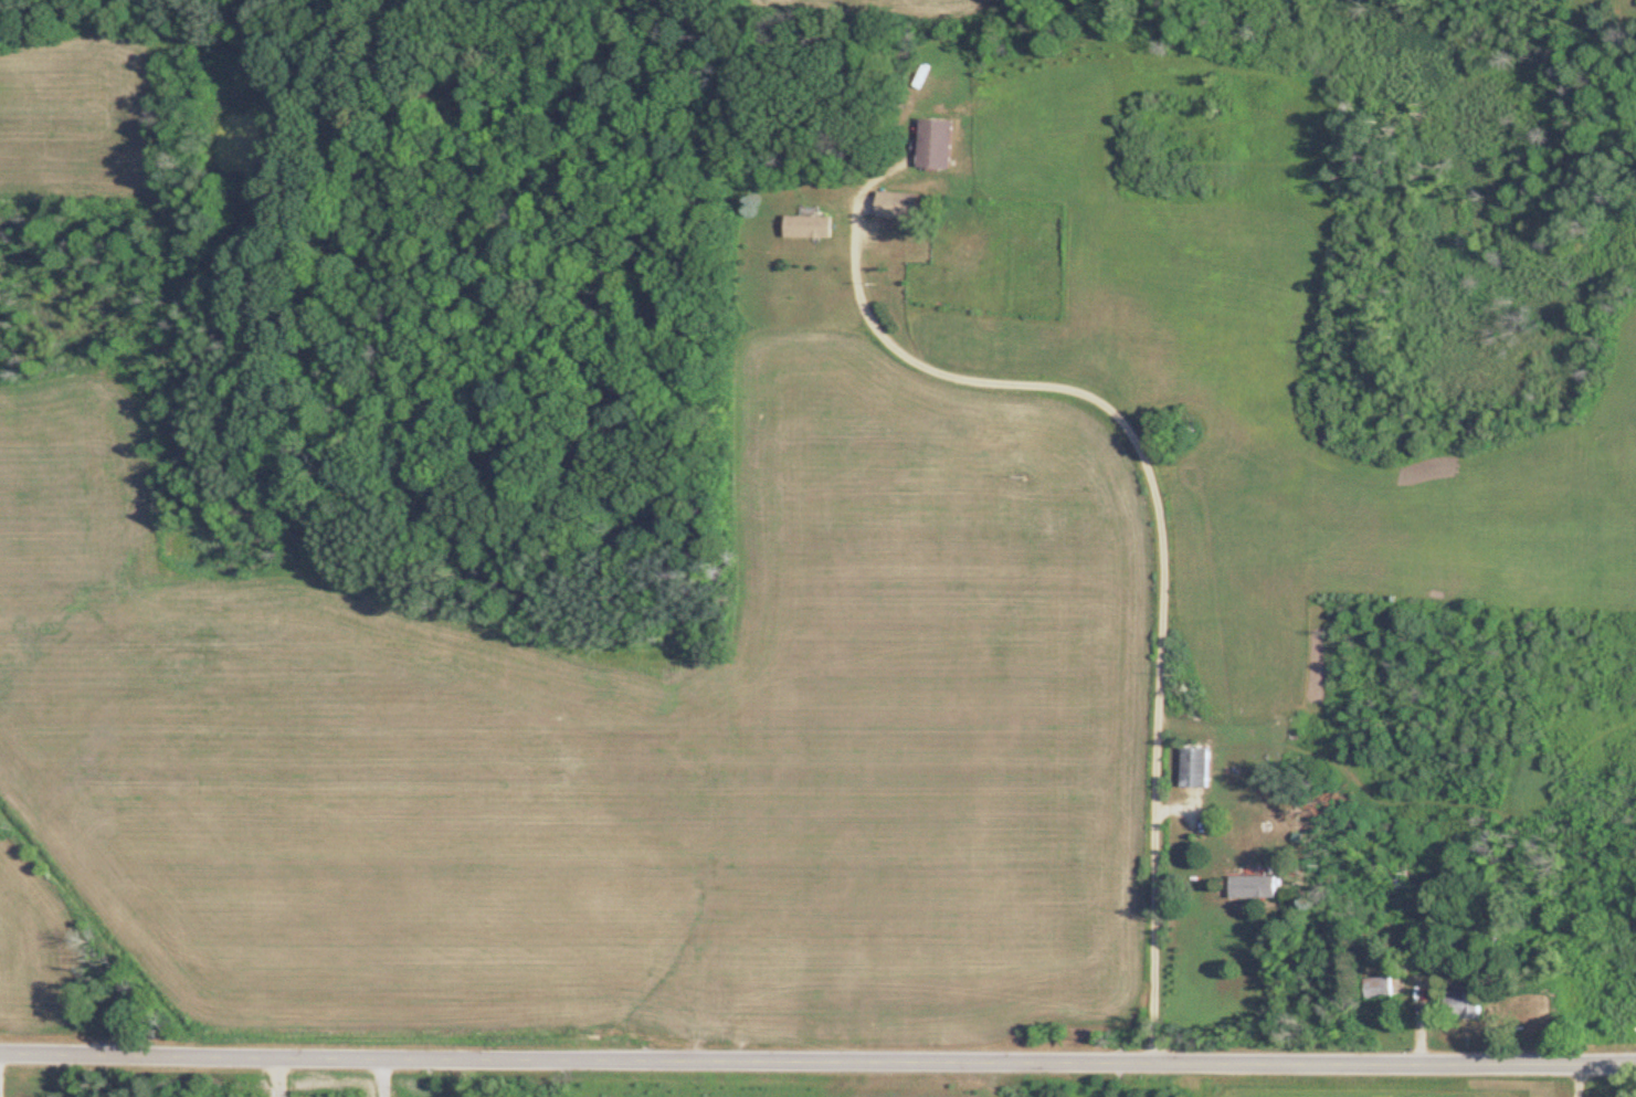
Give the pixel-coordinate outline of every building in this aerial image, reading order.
[(873,218),(913,218),(913,193),(873,193),(873,218)] [(826,238),(826,216),(783,216),(783,238),(826,238)] [(1206,750),(1177,750),(1177,788),(1206,788),(1206,750)] [(1272,899),(1272,877),(1225,877),(1225,899),(1272,899)] [(1389,979),(1360,979),(1360,1000),(1389,1000),(1389,979)] [(1440,994),(1440,1022),(1477,1022),(1477,994),(1440,994)]
